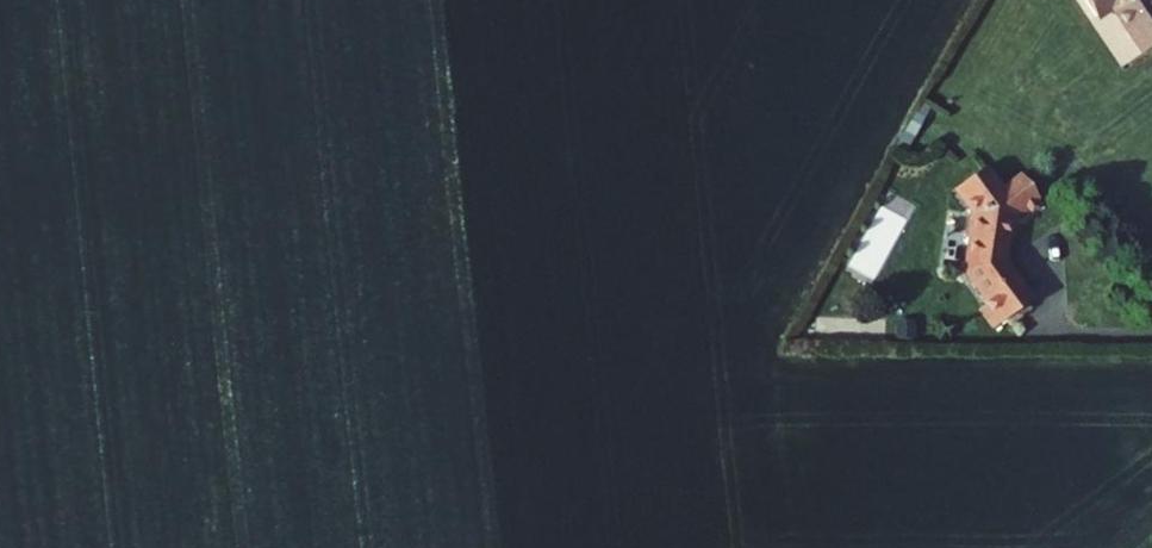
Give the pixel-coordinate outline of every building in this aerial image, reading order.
[(1112,9),(1143,54),(1151,48),(1151,0),(1084,0),(1097,19),(1112,9)] [(1103,23),(1119,49),(1129,43),(1113,17),(1103,23)] [(967,235),(972,237),(975,267),(970,270),(993,303),(986,307),(999,327),(1037,301),(1005,254),(1014,248),(1008,211),(1015,205),(1022,215),(1040,203),(1021,175),(999,189),(983,165),(954,185),(970,209),(965,213),(967,235)]
